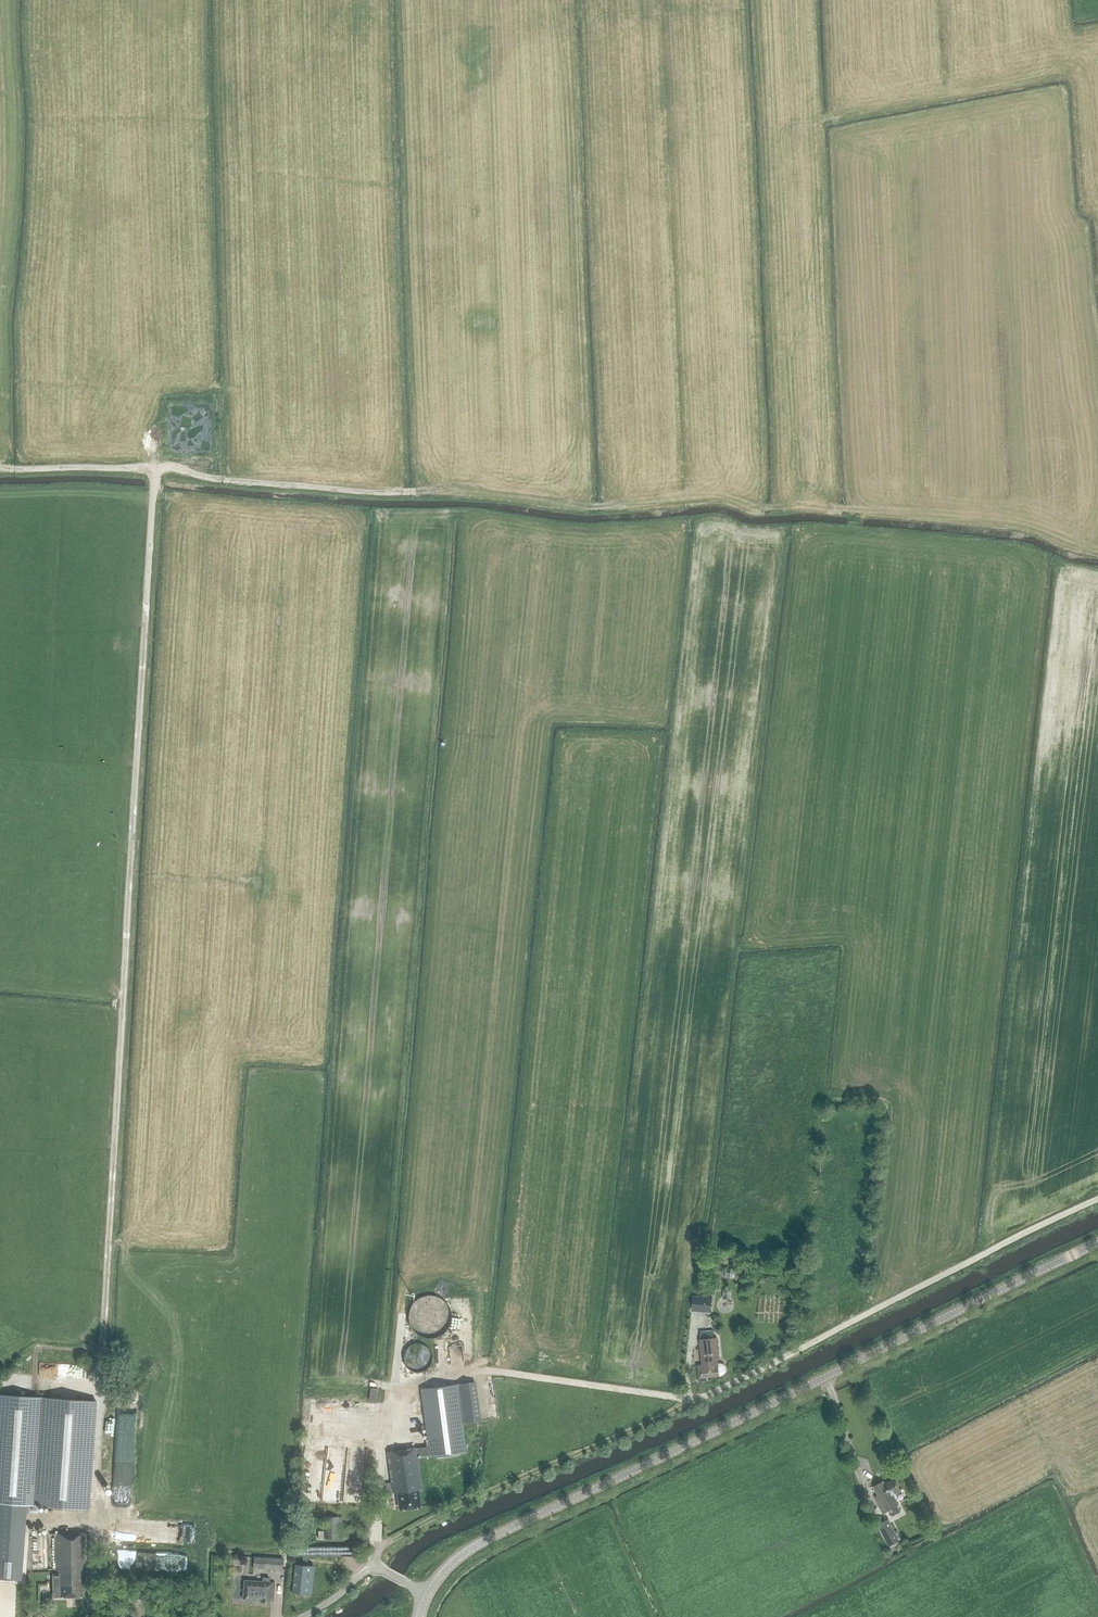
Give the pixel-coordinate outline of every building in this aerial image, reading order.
[(691,1311),(711,1312),(712,1296),(693,1295),(691,1311)] [(415,1327),(448,1328),(449,1297),(416,1296),(415,1327)] [(706,1378),(719,1376),(722,1376),(724,1374),(726,1372),(725,1366),(723,1365),(721,1363),(718,1364),(718,1360),(719,1360),(717,1338),(699,1340),(701,1360),(703,1360),(704,1364),(697,1365),(699,1382),(706,1381),(706,1378)] [(404,1351),(418,1371),(435,1360),(421,1340),(404,1351)] [(461,1423),(480,1420),(474,1382),(421,1390),(429,1447),(416,1449),(387,1453),(393,1494),(398,1493),(401,1510),(420,1508),(418,1491),(422,1490),(418,1459),(431,1457),(466,1452),(461,1423)] [(370,1399),(377,1401),(380,1387),(373,1386),(370,1399)] [(34,1507),(88,1510),(96,1402),(42,1399),(0,1396),(0,1504),(34,1507)] [(120,1423),(135,1425),(136,1415),(122,1413),(120,1423)] [(879,1498),(876,1500),(883,1514),(889,1511),(892,1516),(900,1512),(897,1506),(898,1506),(893,1495),(901,1491),(895,1479),(885,1484),(883,1481),(873,1487),(879,1498)] [(899,1540),(888,1518),(877,1524),(889,1546),(899,1540)] [(342,1539),(355,1539),(354,1529),(341,1529),(342,1539)] [(83,1585),(88,1585),(86,1534),(29,1536),(29,1571),(56,1570),(56,1574),(53,1574),(53,1598),(83,1597),(83,1585)] [(253,1568),(261,1569),(282,1570),(283,1558),(254,1557),(253,1568)] [(0,1559),(0,1580),(17,1581),(18,1561),(0,1559)] [(294,1563),(291,1591),(306,1593),(309,1565),(306,1565),(301,1564),(294,1563)] [(260,1604),(270,1604),(270,1600),(273,1601),(275,1585),(269,1584),(269,1580),(263,1580),(262,1584),(244,1582),(243,1602),(260,1603),(260,1604)] [(124,1593),(124,1601),(145,1602),(146,1594),(124,1593)]
